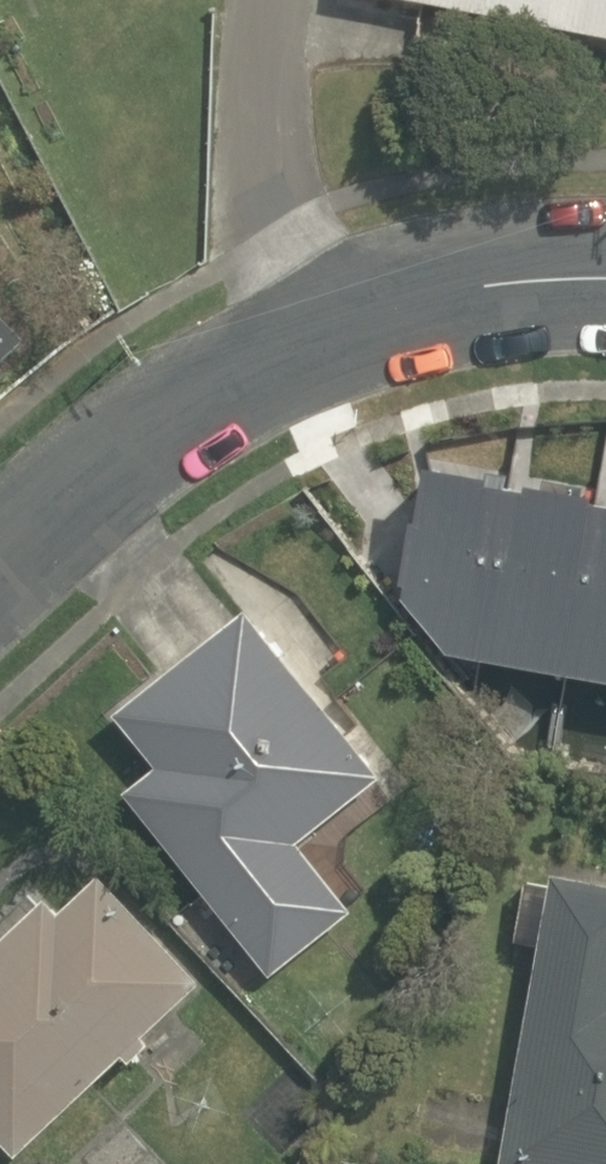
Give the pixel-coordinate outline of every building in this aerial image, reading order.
[(433,12),(605,45),(605,0),(435,0),(433,12)] [(31,361),(0,320),(0,385),(31,361)] [(513,557),(498,628),(605,652),(605,471),(560,460),(538,563),(513,557)] [(304,837),(390,773),(263,600),(122,704),(166,763),(134,787),(270,972),(356,908),(304,837)] [(574,853),(571,872),(526,864),(513,938),(542,943),(505,1151),(578,1163),(605,1163),(605,859),(574,853)] [(24,1148),(212,976),(114,868),(67,910),(48,889),(0,933),(0,1121),(24,1148)]
